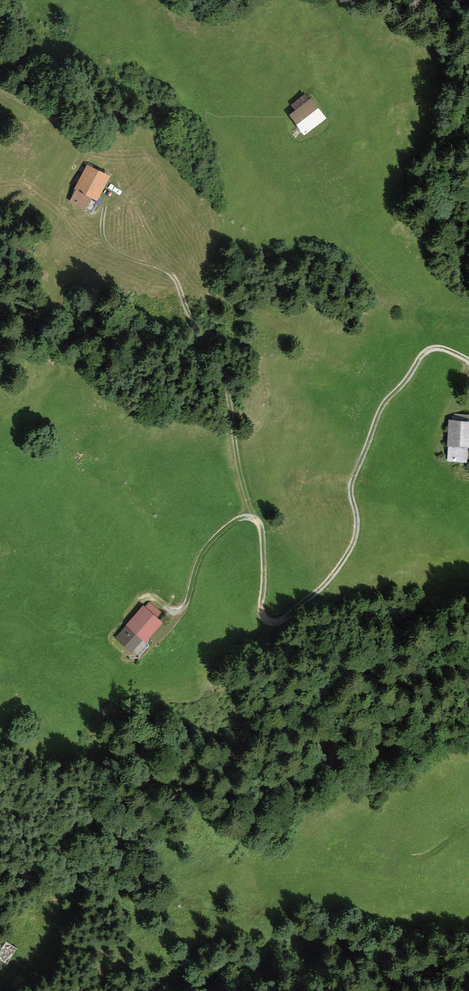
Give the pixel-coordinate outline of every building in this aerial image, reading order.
[(294,110),(288,114),(304,135),(327,118),(311,98),(309,99),(305,93),(290,105),(294,110)] [(110,175),(87,162),(73,188),(75,189),(69,201),(85,210),(92,196),(97,199),(110,175)] [(449,419),(447,445),(449,445),(448,460),(466,461),(467,447),(468,447),(468,414),(453,413),(453,419),(449,419)] [(143,605),(115,638),(132,652),(143,640),(145,642),(163,622),(157,617),(161,612),(150,602),(145,607),(143,605)] [(6,939),(0,949),(0,959),(8,964),(19,946),(6,939)]
